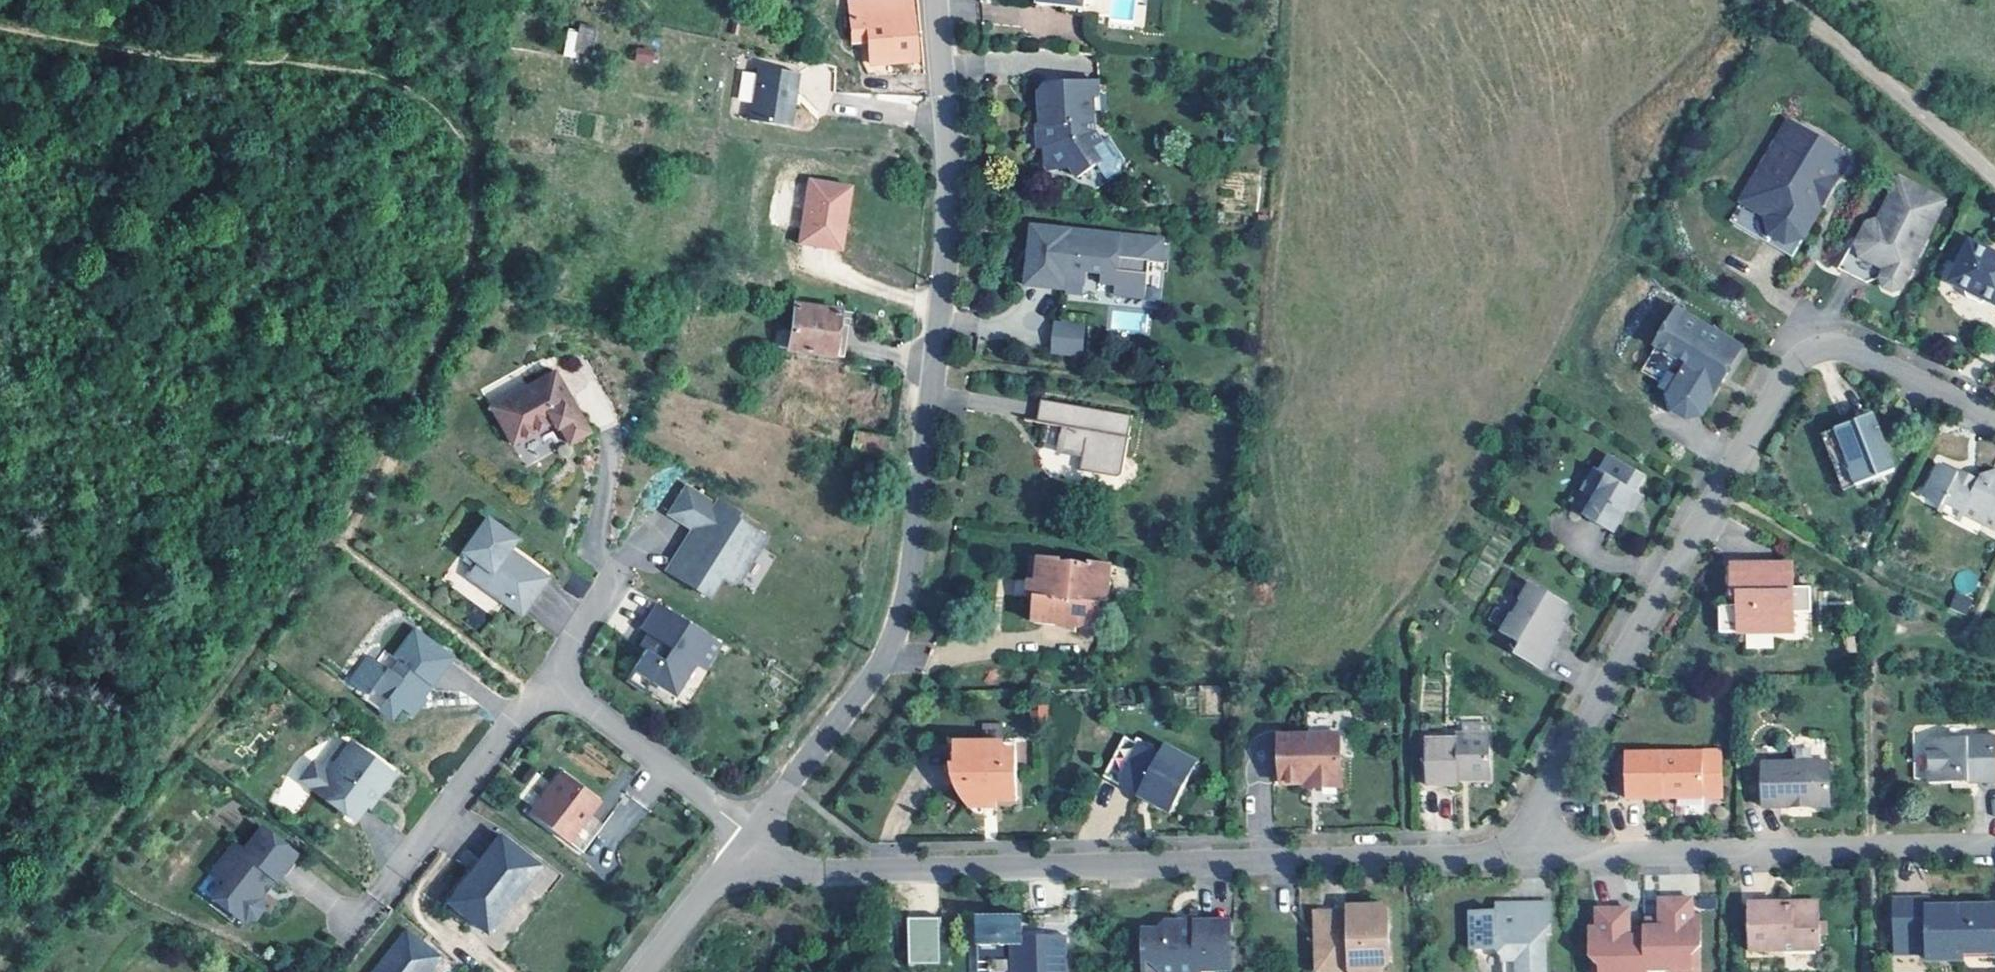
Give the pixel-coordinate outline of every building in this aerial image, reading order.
[(871,56),(900,55),(900,44),(872,45),(870,0),(851,0),(851,32),(871,56)] [(917,0),(870,0),(872,45),(900,44),(919,43),(917,0)] [(590,56),(592,28),(567,26),(565,55),(590,56)] [(654,63),(653,47),(634,48),(635,64),(654,63)] [(793,55),(751,48),(743,100),(784,108),(793,55)] [(1099,85),(1098,73),(1045,75),(1041,83),(1041,114),(1038,114),(1038,126),(1046,131),(1046,141),(1046,158),(1050,163),(1072,163),(1079,171),(1104,154),(1095,140),(1102,135),(1094,126),(1093,101),(1093,86),(1099,85)] [(1796,99),(1737,202),(1802,240),(1861,137),(1796,99)] [(841,236),(854,172),(812,164),(799,228),(841,236)] [(1948,194),(1901,172),(1896,182),(1900,191),(1891,194),(1882,216),(1869,226),(1858,248),(1894,266),(1891,273),(1890,276),(1892,282),(1897,284),(1904,283),(1948,194)] [(1157,231),(1028,218),(1027,232),(1034,237),(1033,249),(1025,251),(1023,279),(1061,282),(1061,276),(1063,263),(1083,265),(1099,266),(1098,277),(1111,278),(1110,288),(1141,290),(1143,254),(1155,255),(1157,231)] [(1034,237),(1027,232),(1025,251),(1033,249),(1034,237)] [(1858,248),(1855,247),(1839,280),(1866,293),(1881,289),(1890,276),(1891,273),(1894,266),(1858,248)] [(1962,248),(1943,293),(1959,300),(1961,306),(1961,307),(1975,313),(1983,311),(1994,317),(1994,267),(1983,262),(1985,259),(1962,248)] [(1985,259),(1983,262),(1994,267),(1994,263),(1985,259)] [(1083,265),(1063,263),(1061,276),(1082,277),(1083,265)] [(839,296),(794,289),(791,312),(788,333),(832,340),(839,296)] [(847,297),(839,296),(832,340),(840,341),(847,297)] [(1741,343),(1677,305),(1656,341),(1688,358),(1685,364),(1683,363),(1677,370),(1681,372),(1673,384),(1670,388),(1673,405),(1688,413),(1694,414),(1695,411),(1703,409),(1741,343)] [(791,312),(774,310),(771,331),(788,333),(791,312)] [(1081,318),(1051,315),(1049,346),(1078,348),(1081,318)] [(1688,358),(1656,341),(1642,366),(1673,384),(1681,372),(1677,370),(1683,363),(1685,364),(1688,358)] [(587,424),(546,366),(521,384),(527,393),(516,401),(510,392),(486,410),(513,445),(549,418),(553,424),(557,421),(569,437),(587,424)] [(527,393),(521,384),(510,392),(516,401),(527,393)] [(1128,409),(1037,393),(1034,413),(1059,417),(1054,444),(1079,448),(1076,466),(1114,471),(1118,469),(1128,409)] [(1894,471),(1874,412),(1837,425),(1852,467),(1849,467),(1855,483),(1894,471)] [(1852,467),(1837,425),(1823,429),(1842,487),(1855,483),(1849,467),(1852,467)] [(1646,471),(1606,449),(1598,463),(1594,464),(1572,503),(1611,527),(1627,503),(1630,505),(1640,490),(1636,488),(1646,471)] [(1941,463),(1923,498),(1943,507),(1948,498),(1984,516),(1981,522),(1994,529),(1994,471),(1992,475),(1986,472),(1977,474),(1958,465),(1956,470),(1941,463)] [(719,488),(690,469),(673,497),(697,512),(701,515),(698,522),(692,519),(669,554),(710,582),(723,562),(732,568),(742,567),(771,521),(740,502),(742,497),(722,484),(719,488)] [(1645,493),(1640,490),(1630,505),(1635,508),(1645,493)] [(1984,516),(1948,498),(1943,507),(1940,511),(1961,521),(1965,514),(1981,522),(1984,516)] [(513,525),(483,504),(459,539),(475,550),(465,564),(518,604),(546,564),(527,551),(524,555),(503,540),(506,536),(513,525)] [(701,515),(697,512),(692,519),(698,522),(701,515)] [(527,551),(506,536),(503,540),(524,555),(527,551)] [(1057,554),(1035,552),(1035,557),(1032,557),(1027,561),(1026,566),(1028,569),(1031,572),(1033,572),(1033,576),(1025,575),(1024,591),(1030,592),(1028,617),(1050,619),(1051,617),(1070,619),(1070,622),(1093,625),(1097,585),(1105,584),(1108,560),(1085,557),(1085,561),(1076,557),(1064,556),(1060,558),(1058,558),(1057,554)] [(1792,584),(1792,563),(1729,564),(1729,591),(1737,591),(1737,604),(1729,604),(1717,604),(1716,631),(1793,631),(1793,612),(1810,611),(1810,584),(1792,584)] [(1958,593),(1977,589),(1972,570),(1953,575),(1958,593)] [(1561,599),(1526,579),(1517,593),(1510,594),(1505,602),(1506,609),(1497,625),(1516,636),(1509,649),(1538,666),(1553,642),(1552,635),(1555,632),(1550,629),(1558,617),(1565,607),(1561,599)] [(1101,625),(1105,584),(1097,585),(1093,625),(1101,625)] [(723,628),(660,587),(644,614),(651,619),(655,622),(647,635),(636,654),(654,665),(676,679),(697,648),(706,654),(723,628)] [(1737,604),(1737,591),(1729,591),(1729,604),(1737,604)] [(1968,613),(1971,595),(1953,591),(1949,609),(1968,613)] [(1562,620),(1558,617),(1550,629),(1555,632),(1562,620)] [(369,645),(349,671),(366,685),(372,677),(387,688),(400,698),(412,707),(426,688),(420,683),(428,673),(431,676),(453,647),(414,619),(393,648),(399,653),(390,663),(369,645)] [(655,622),(651,619),(643,632),(647,635),(655,622)] [(1748,647),(1772,646),(1772,634),(1748,634),(1748,647)] [(654,665),(636,654),(629,664),(646,676),(654,665)] [(1217,713),(1214,685),(1201,686),(1204,714),(1217,713)] [(387,688),(378,700),(391,710),(400,698),(387,688)] [(1454,721),(1454,729),(1487,730),(1487,722),(1454,721)] [(1487,730),(1454,729),(1453,735),(1424,736),(1424,781),(1456,782),(1457,777),(1456,771),(1466,772),(1466,777),(1487,777),(1487,730)] [(1338,783),(1338,730),(1278,730),(1278,778),(1302,778),(1318,778),(1317,783),(1338,783)] [(1168,802),(1183,776),(1178,774),(1187,757),(1161,743),(1155,753),(1120,734),(1098,773),(1130,791),(1139,787),(1168,802)] [(1929,736),(1929,740),(1915,741),(1915,775),(1930,776),(1930,781),(1994,780),(1994,735),(1929,736)] [(384,787),(398,769),(354,737),(331,769),(318,786),(358,816),(380,785),(384,787)] [(977,747),(977,738),(949,739),(950,781),(952,789),(963,804),(978,804),(978,798),(991,798),(1010,798),(1010,746),(977,747)] [(1010,746),(1010,739),(977,738),(977,747),(1010,746)] [(1702,766),(1702,751),(1623,752),(1624,798),(1662,797),(1663,792),(1673,791),(1678,796),(1698,796),(1703,791),(1709,796),(1721,796),(1721,765),(1702,766)] [(1720,751),(1702,751),(1702,766),(1721,765),(1720,751)] [(1191,759),(1187,757),(1178,774),(1183,776),(1191,759)] [(331,769),(316,758),(304,776),(318,786),(331,769)] [(589,806),(601,789),(562,759),(531,801),(570,830),(582,815),(578,812),(584,803),(589,806)] [(1828,806),(1828,762),(1761,763),(1762,807),(1828,806)] [(284,783),(285,808),(304,807),(303,782),(284,783)] [(1168,802),(1139,787),(1130,791),(1164,809),(1168,802)] [(1597,814),(1596,795),(1586,796),(1586,815),(1597,814)] [(589,806),(584,803),(578,812),(582,815),(570,830),(585,841),(603,816),(589,806)] [(535,851),(500,824),(479,851),(485,854),(478,865),(472,861),(447,893),(469,910),(487,924),(521,880),(516,877),(535,851)] [(284,860),(252,829),(231,848),(223,840),(196,867),(209,878),(194,892),(219,917),(233,919),(243,911),(243,898),(258,881),(261,884),(284,860)] [(485,854),(479,851),(472,861),(478,865),(485,854)] [(540,855),(535,851),(516,877),(521,880),(540,855)] [(469,910),(447,893),(442,900),(464,917),(469,910)] [(1642,926),(1642,934),(1643,969),(1665,969),(1669,971),(1676,971),(1680,968),(1688,968),(1688,954),(1695,948),(1698,945),(1697,930),(1690,930),(1689,915),(1689,898),(1657,898),(1657,917),(1658,926),(1642,926)] [(1547,899),(1513,900),(1514,908),(1494,908),(1467,910),(1468,948),(1493,946),(1501,955),(1502,971),(1546,971),(1545,962),(1544,929),(1548,930),(1547,899)] [(1926,899),(1893,900),(1894,954),(1927,954),(1927,962),(1963,961),(1963,958),(1963,949),(1994,948),(1994,907),(1964,907),(1926,908),(1926,899)] [(1964,907),(1964,899),(1926,899),(1926,908),(1964,907)] [(1514,908),(1513,900),(1494,901),(1494,908),(1514,908)] [(1815,904),(1811,900),(1796,901),(1793,905),(1781,906),(1781,901),(1748,902),(1749,950),(1819,949),(1819,904),(1815,904)] [(1361,905),(1360,911),(1360,918),(1345,918),(1345,911),(1312,912),(1314,965),(1320,971),(1347,971),(1374,971),(1385,961),(1384,911),(1379,906),(1361,905)] [(1189,919),(1189,906),(1176,920),(1180,925),(1189,925),(1189,922),(1224,922),(1225,918),(1189,919)] [(1642,934),(1627,935),(1626,926),(1626,907),(1594,908),(1595,926),(1595,941),(1588,940),(1588,955),(1590,958),(1598,964),(1598,971),(1643,971),(1643,969),(1642,934)] [(1016,913),(972,913),(972,971),(1060,971),(1059,934),(1016,931),(1016,913)] [(906,916),(907,964),(940,964),(939,916),(906,916)] [(1657,917),(1642,918),(1642,926),(1658,926),(1657,917)] [(1176,920),(1159,920),(1154,926),(1154,928),(1138,928),(1138,952),(1147,961),(1147,963),(1142,967),(1148,971),(1166,971),(1167,971),(1172,970),(1172,971),(1195,971),(1195,968),(1225,967),(1224,922),(1189,922),(1189,925),(1180,925),(1176,920)] [(404,922),(367,969),(371,971),(420,971),(439,948),(404,922)] [(1642,926),(1626,926),(1627,935),(1642,934),(1642,926)] [(1676,971),(1695,971),(1695,948),(1688,954),(1688,968),(1680,968),(1676,971)] [(1963,949),(1963,958),(1994,958),(1994,948),(1963,949)] [(1138,952),(1138,971),(1148,971),(1142,967),(1147,963),(1147,961),(1138,952)]
